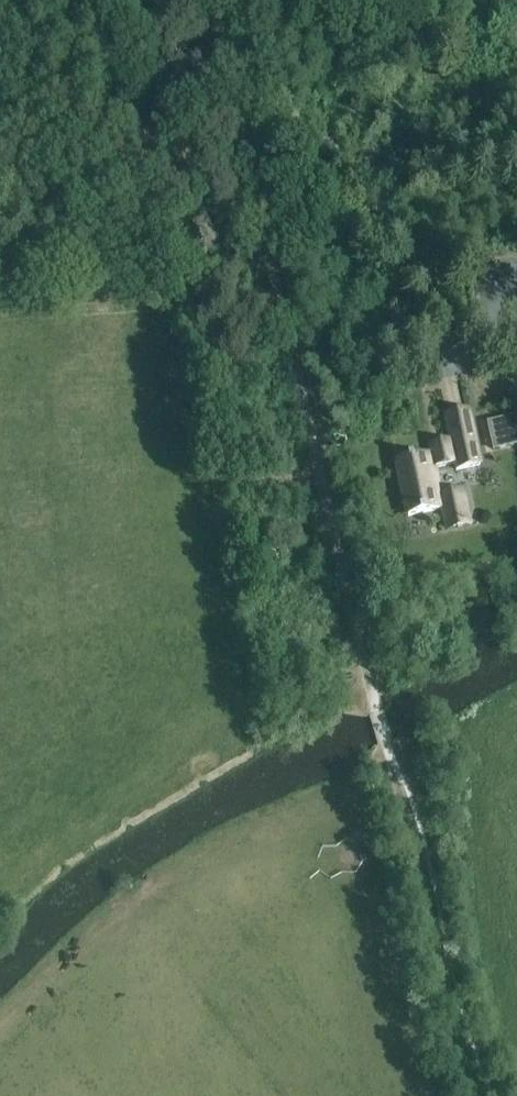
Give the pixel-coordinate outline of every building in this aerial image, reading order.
[(480,466),(468,411),(444,416),(450,442),(429,447),(430,455),(396,462),(407,517),(441,510),(445,528),(468,523),(462,492),(440,496),(434,469),(454,464),(456,471),(480,466)]
